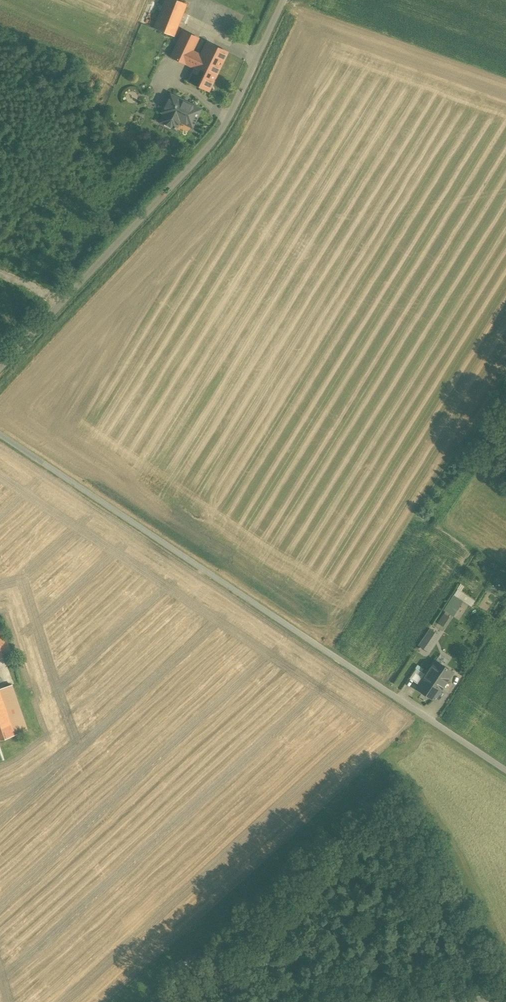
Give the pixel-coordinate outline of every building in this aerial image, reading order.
[(177,0),(165,0),(154,28),(174,36),(187,4),(177,0)] [(198,38),(183,31),(171,57),(185,64),(185,65),(194,69),(188,81),(209,91),(227,52),(206,42),(198,59),(190,56),(198,38)] [(183,102),(171,96),(163,112),(165,113),(161,122),(177,129),(178,128),(175,127),(179,120),(192,126),(200,110),(188,104),(187,106),(182,103),(183,102)] [(463,601),(474,607),(478,600),(457,588),(445,610),(455,616),(463,601)] [(444,612),(438,621),(446,627),(452,618),(444,612)] [(0,627),(0,658),(11,655),(2,626),(0,627)] [(427,630),(419,641),(429,648),(437,636),(427,630)] [(445,667),(435,660),(416,688),(434,700),(452,673),(445,669),(445,667)] [(0,689),(0,739),(16,734),(27,730),(12,685),(0,689)]
